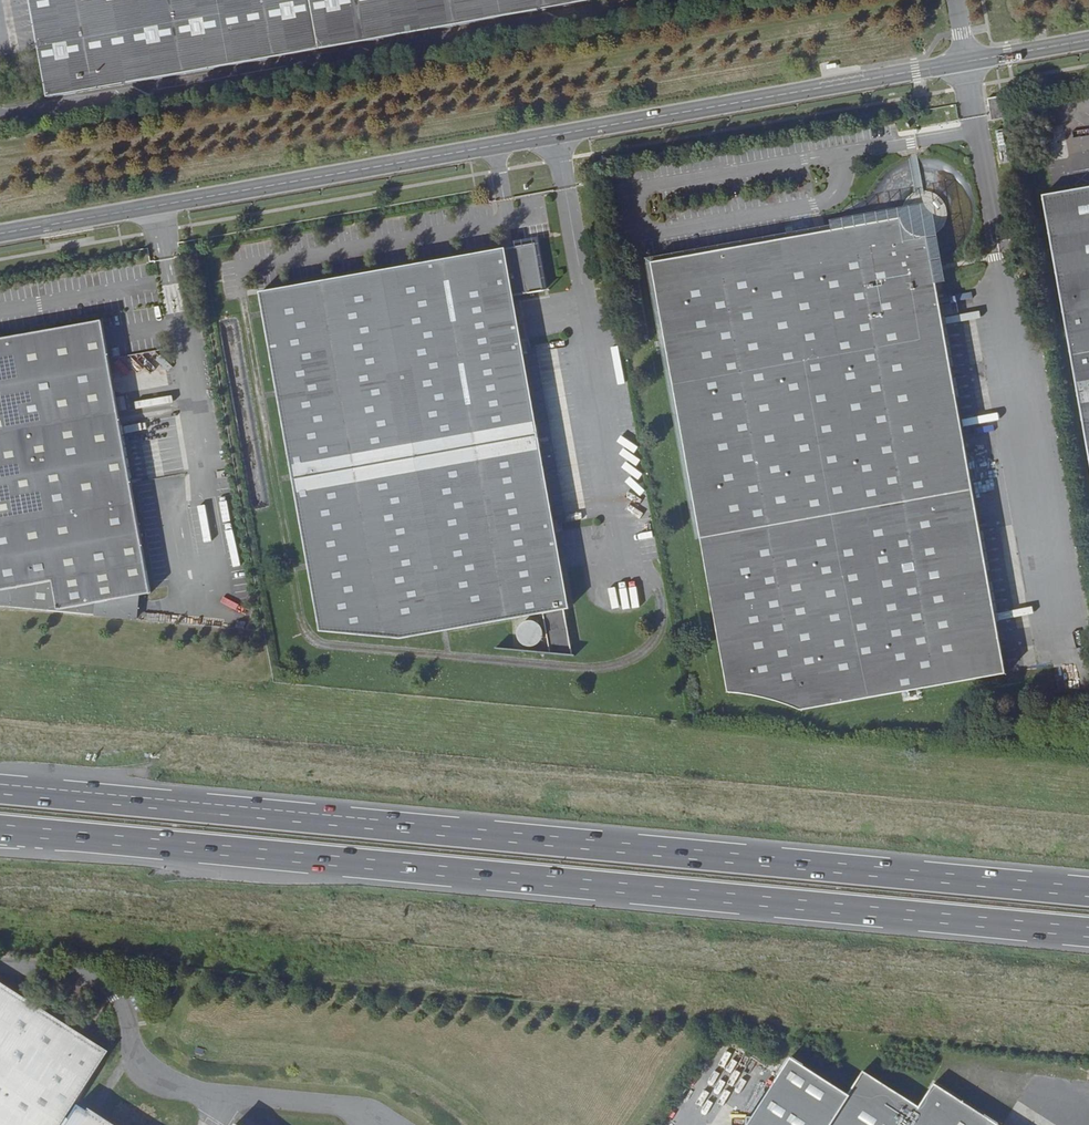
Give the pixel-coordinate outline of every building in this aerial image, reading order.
[(49,96),(576,0),(32,0),(49,96)] [(989,98),(991,118),(1004,117),(1001,97),(989,98)] [(1088,297),(1088,193),(1038,202),(1058,302),(1088,297)] [(903,218),(652,263),(728,691),(798,705),(1003,669),(926,235),(924,235),(922,235),(919,235),(915,233),(912,232),(909,229),(907,226),(905,223),(904,221),(903,218)] [(568,611),(513,297),(544,291),(535,244),(260,292),(320,631),(400,638),(543,622),(548,658),(571,658),(563,612),(568,611)] [(162,302),(169,301),(168,287),(161,288),(162,302)] [(1058,302),(1088,475),(1088,297),(1058,302)] [(100,319),(0,338),(0,607),(138,620),(140,595),(151,593),(100,319)] [(526,630),(525,634),(525,635),(526,639),(528,642),(530,643),(534,644),(537,644),(540,642),(542,640),(543,636),(543,633),(541,630),(538,627),(535,626),(531,627),(528,628),(526,630)] [(98,1064),(56,1035),(70,1014),(58,1006),(44,1028),(0,999),(0,1124),(59,1124),(98,1064)] [(933,1086),(919,1109),(862,1073),(848,1096),(790,1059),(748,1124),(993,1124),(933,1086)]
